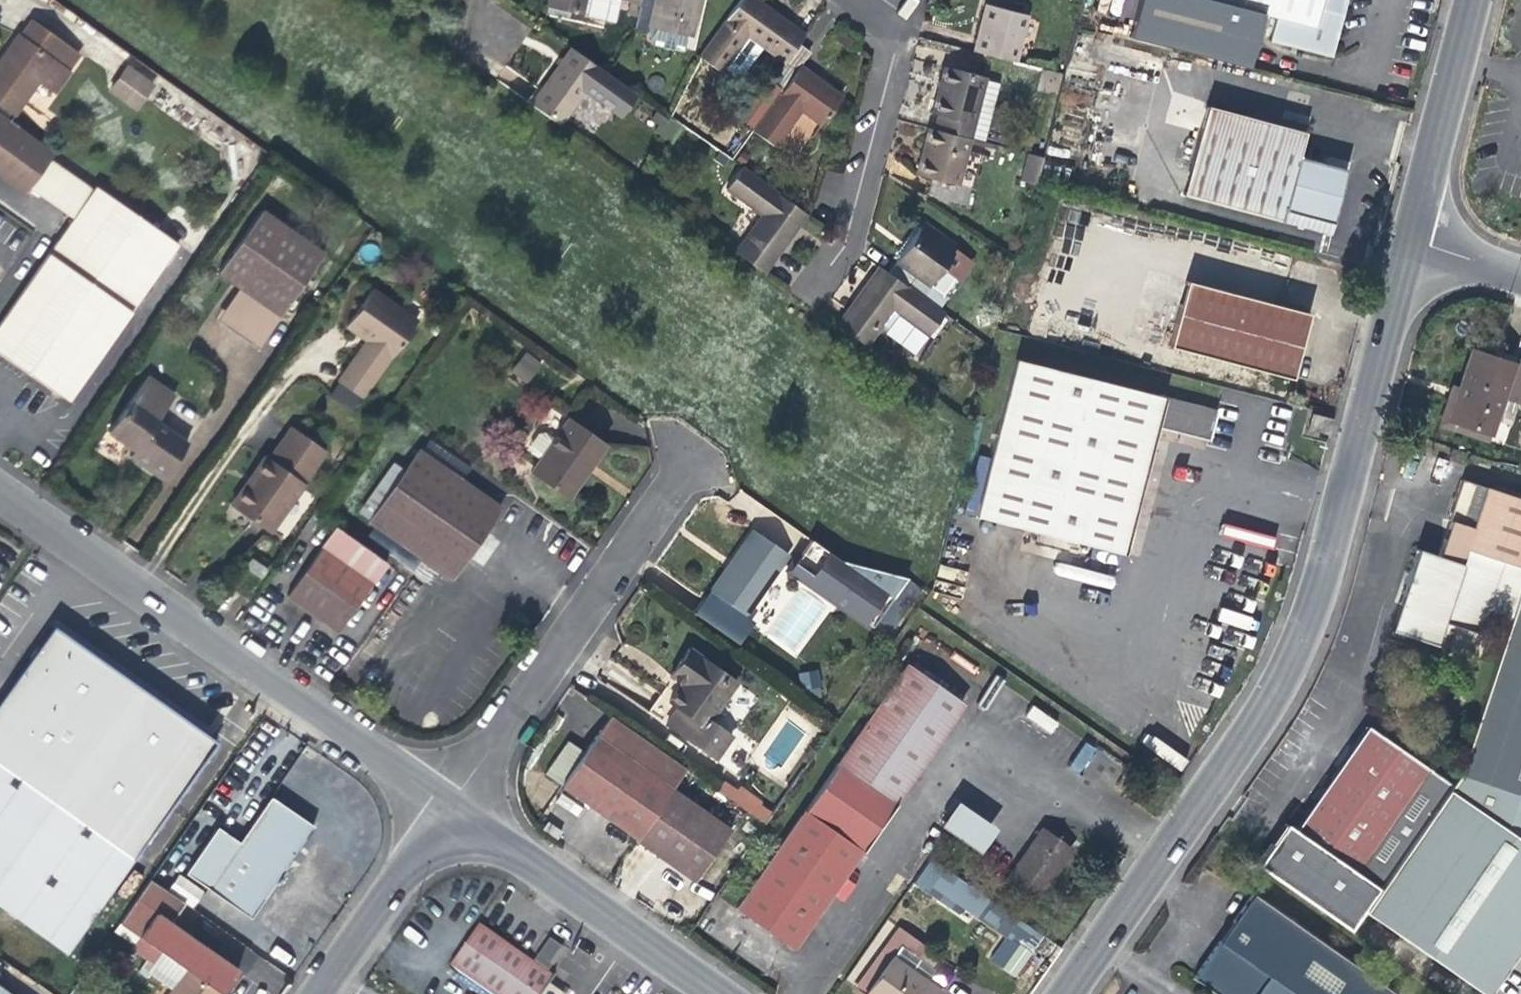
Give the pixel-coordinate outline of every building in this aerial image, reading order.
[(636,13),(639,0),(549,0),(548,5),(625,22),(628,12),(636,13)] [(636,13),(633,28),(646,30),(647,24),(689,35),(698,0),(639,0),(636,13)] [(757,0),(736,0),(697,55),(720,72),(724,65),(736,73),(743,72),(761,48),(781,62),(770,79),(781,88),(798,65),(809,50),(797,41),(803,34),(757,0)] [(1332,52),(1344,0),(1221,0),(1273,14),(1269,37),(1332,52)] [(972,49),(1015,61),(1027,13),(985,2),(980,22),(972,49)] [(0,57),(0,104),(15,114),(40,84),(58,95),(82,54),(28,19),(0,57)] [(636,92),(607,72),(570,46),(552,70),(528,103),(559,125),(585,91),(619,115),(636,92)] [(129,63),(108,90),(136,111),(157,84),(129,63)] [(840,95),(798,65),(781,88),(752,128),(775,144),(800,111),(818,124),(823,117),(840,95)] [(934,111),(930,127),(969,137),(985,76),(944,65),(938,88),(932,111),(934,111)] [(1182,193),(1328,231),(1344,168),(1297,154),(1302,129),(1204,103),(1182,193)] [(24,194),(55,153),(0,114),(0,177),(24,194)] [(958,183),(969,137),(930,127),(928,126),(922,148),(916,172),(928,175),(922,197),(972,210),(977,189),(958,183)] [(1020,179),(1037,184),(1045,158),(1028,153),(1020,179)] [(50,161),(30,189),(51,204),(72,219),(52,246),(0,320),(0,355),(65,401),(134,304),(174,246),(93,189),(91,192),(70,177),(50,161)] [(733,250),(761,271),(791,230),(805,212),(741,167),(726,187),(760,213),(733,250)] [(218,272),(240,287),(280,316),(324,253),(262,209),(218,272)] [(923,221),(919,227),(935,239),(939,233),(923,221)] [(896,263),(889,272),(927,299),(934,288),(929,285),(941,269),(955,279),(962,277),(968,269),(967,262),(969,260),(953,248),(955,245),(939,233),(935,239),(919,227),(907,243),(894,261),(896,263)] [(943,310),(927,299),(889,272),(880,265),(862,290),(837,325),(864,345),(879,326),(914,350),(926,333),(943,310)] [(1167,345),(1291,377),(1308,311),(1185,280),(1167,345)] [(258,347),(280,316),(240,287),(217,319),(258,347)] [(361,340),(333,381),(358,399),(412,320),(366,287),(340,325),(361,340)] [(1489,433),(1493,421),(1507,426),(1515,402),(1520,404),(1520,366),(1471,350),(1458,388),(1447,419),(1489,433)] [(527,352),(509,372),(524,385),(542,366),(527,352)] [(1121,552),(1153,424),(1210,438),(1216,409),(1013,359),(974,515),(1121,552)] [(128,456),(161,479),(186,444),(155,422),(173,397),(145,377),(107,431),(133,449),(128,456)] [(349,411),(358,399),(333,381),(324,394),(349,411)] [(1486,441),(1489,433),(1447,419),(1458,388),(1452,386),(1438,425),(1486,441)] [(529,472),(568,499),(590,469),(606,448),(565,419),(552,438),(543,432),(534,434),(527,444),(528,453),(537,459),(529,472)] [(265,454),(251,474),(256,477),(234,507),(272,534),(328,452),(291,425),(268,457),(265,454)] [(367,519),(450,577),(477,538),(499,508),(417,450),(367,519)] [(229,504),(234,507),(256,477),(251,474),(229,504)] [(1510,618),(1520,584),(1520,499),(1457,478),(1431,553),(1417,548),(1390,628),(1471,655),(1487,610),(1510,618)] [(749,532),(728,562),(732,565),(712,595),(743,616),(784,556),(749,532)] [(846,562),(809,536),(790,565),(872,622),(881,609),(904,576),(846,562)] [(283,596),(334,632),(367,585),(317,549),(283,596)] [(707,592),(712,595),(732,565),(728,562),(720,574),(707,592)] [(922,580),(904,576),(881,609),(895,618),(922,580)] [(1510,618),(1488,684),(1474,726),(1462,761),(1458,775),(1363,910),(1482,993),(1487,993),(1520,947),(1520,584),(1510,618)] [(0,695),(0,909),(64,954),(215,741),(50,625),(0,695)] [(736,685),(689,653),(671,679),(682,688),(670,705),(680,712),(668,729),(717,763),(732,741),(709,724),(736,685)] [(907,667),(839,765),(895,803),(962,705),(907,667)] [(820,670),(801,671),(801,693),(821,692),(820,670)] [(1031,707),(1026,719),(1052,732),(1058,720),(1031,707)] [(672,791),(598,739),(583,760),(578,767),(562,789),(568,793),(637,843),(672,791)] [(1352,744),(1279,849),(1343,895),(1417,789),(1352,744)] [(1080,746),(1072,770),(1115,785),(1123,760),(1080,746)] [(895,803),(839,765),(825,785),(806,813),(861,852),(880,824),(895,803)] [(723,782),(716,797),(768,820),(775,805),(723,782)] [(672,791),(637,843),(654,856),(667,864),(695,885),(731,834),(677,795),(672,791)] [(245,915),(308,825),(266,795),(234,841),(213,827),(181,871),(245,915)] [(939,827),(979,854),(996,831),(956,803),(939,827)] [(792,952),(861,852),(806,813),(735,913),(792,952)] [(1070,851),(1043,832),(1025,857),(1008,882),(1014,887),(1036,902),(1070,851)] [(1017,978),(1046,933),(929,860),(914,884),(1002,939),(989,960),(1017,978)] [(236,968),(169,920),(182,901),(147,877),(117,921),(137,935),(132,943),(156,960),(165,949),(187,964),(166,993),(217,993),(236,968)] [(1252,895),(1192,978),(1216,993),(1395,993),(1252,895)] [(551,977),(507,946),(477,925),(448,966),(488,993),(540,993),(551,977)] [(536,960),(547,967),(560,945),(549,938),(536,960)] [(891,961),(868,993),(938,993),(891,961)] [(542,993),(569,993),(570,993),(549,981),(542,993)]
